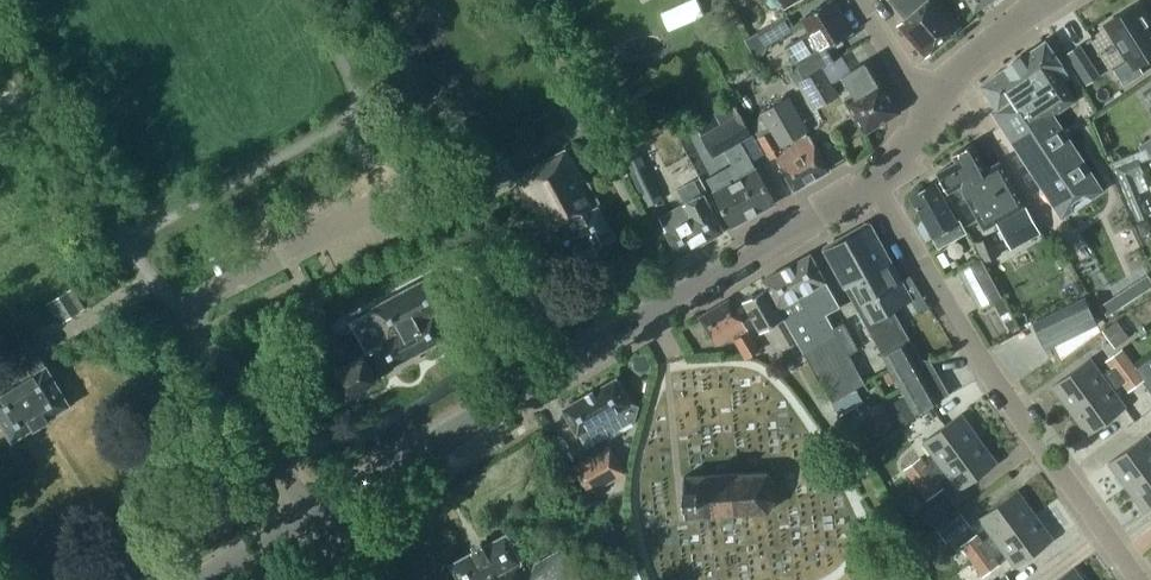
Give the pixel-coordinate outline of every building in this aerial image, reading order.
[(813,31),(800,39),(809,54),(803,59),(811,70),(840,53),(833,40),(853,29),(837,0),(827,0),(803,15),(813,31)] [(926,52),(959,23),(938,0),(892,0),(906,16),(899,22),(926,52)] [(974,8),(987,0),(969,0),(974,8)] [(1138,2),(1107,23),(1130,59),(1115,68),(1126,84),(1145,71),(1140,63),(1150,56),(1150,23),(1138,2)] [(758,30),(767,45),(795,28),(786,13),(758,30)] [(1006,67),(981,84),(997,108),(996,114),(1000,121),(1008,122),(1009,121),(1017,133),(1015,143),(1063,214),(1101,189),(1080,158),(1083,155),(1060,121),(1069,114),(1064,106),(1079,96),(1066,77),(1060,64),(1044,40),(1021,55),(1005,65),(1006,67)] [(1082,43),(1068,52),(1078,67),(1092,58),(1082,43)] [(855,94),(848,99),(866,129),(870,126),(874,127),(880,123),(881,120),(898,109),(881,80),(882,78),(870,58),(844,74),(855,94)] [(823,65),(800,79),(817,106),(839,93),(823,65)] [(777,154),(796,187),(830,167),(810,133),(784,148),(782,145),(809,130),(789,95),(763,110),(764,112),(752,120),(773,156),(777,154)] [(702,134),(713,155),(725,148),(730,157),(745,148),(751,160),(763,153),(740,113),(739,113),(733,103),(715,113),(721,123),(702,134)] [(1139,145),(1142,150),(1146,147),(1150,155),(1150,137),(1139,145)] [(958,160),(938,172),(949,191),(961,184),(984,226),(996,220),(1011,246),(1040,230),(1001,161),(986,169),(971,142),(953,152),(958,160)] [(490,195),(520,180),(500,143),(480,153),(486,166),(477,171),(490,195)] [(635,144),(622,151),(631,169),(638,166),(644,162),(635,144)] [(570,145),(518,173),(528,195),(539,215),(536,216),(536,219),(543,232),(546,233),(550,230),(563,256),(612,230),(598,204),(601,203),(570,145)] [(736,167),(730,171),(734,179),(713,191),(732,225),(775,201),(755,167),(752,169),(748,162),(751,160),(745,148),(730,157),(736,167)] [(1138,157),(1116,167),(1138,220),(1150,215),(1134,176),(1144,171),(1138,157)] [(631,169),(629,170),(648,206),(666,197),(647,161),(638,166),(631,169)] [(924,218),(920,224),(928,237),(933,234),(940,246),(967,230),(960,218),(957,219),(936,182),(912,196),(924,218)] [(666,229),(680,255),(724,229),(710,204),(709,204),(702,193),(661,217),(667,227),(666,229)] [(1137,223),(1142,235),(1149,232),(1150,227),(1150,223),(1149,219),(1137,223)] [(937,368),(929,373),(892,308),(911,297),(870,225),(826,250),(917,410),(950,392),(937,368)] [(989,237),(976,243),(984,261),(997,255),(989,237)] [(797,338),(832,399),(864,380),(856,365),(852,358),(849,352),(859,346),(844,320),(834,325),(827,311),(840,304),(810,253),(763,280),(767,286),(797,338)] [(959,269),(979,306),(1001,294),(981,257),(959,269)] [(365,352),(336,368),(348,391),(447,336),(434,314),(448,305),(431,275),(373,307),(373,308),(349,322),(365,352)] [(784,345),(797,338),(767,286),(745,298),(761,329),(772,323),(784,345)] [(67,291),(53,300),(64,319),(79,310),(67,291)] [(1033,322),(1045,347),(1097,322),(1084,297),(1033,322)] [(758,349),(729,299),(700,316),(716,343),(734,333),(737,337),(735,339),(745,356),(758,349)] [(1106,326),(1115,341),(1136,330),(1128,315),(1106,326)] [(34,345),(11,359),(24,379),(0,393),(0,419),(13,439),(35,425),(35,426),(49,418),(48,417),(70,403),(34,345)] [(1107,359),(1113,366),(1118,374),(1134,363),(1122,347),(1107,359)] [(1113,366),(1103,374),(1091,357),(1053,384),(1070,409),(1109,381),(1118,374),(1113,366)] [(1129,389),(1145,378),(1134,363),(1118,374),(1123,380),(1124,381),(1129,389)] [(1118,374),(1109,381),(1070,409),(1088,433),(1126,405),(1114,388),(1124,381),(1123,380),(1118,374)] [(563,407),(578,434),(581,432),(587,443),(633,417),(638,404),(629,401),(616,377),(563,407)] [(887,406),(900,427),(917,417),(904,395),(887,406)] [(979,437),(961,412),(923,440),(936,457),(926,464),(932,472),(941,465),(979,437)] [(1109,462),(1127,486),(1150,469),(1150,439),(1147,434),(1109,462)] [(947,472),(959,489),(997,461),(979,437),(941,465),(932,472),(936,478),(937,479),(947,472)] [(571,466),(586,494),(626,472),(611,445),(571,466)] [(916,483),(932,472),(926,464),(920,457),(905,468),(916,483)] [(1127,486),(1145,511),(1150,507),(1150,469),(1127,486)] [(685,502),(686,514),(768,509),(775,496),(775,483),(766,470),(683,474),(684,487),(685,502)] [(928,498),(943,487),(943,486),(937,479),(936,478),(932,472),(916,483),(928,498)] [(1036,513),(1018,489),(980,517),(992,534),(983,541),(988,548),(998,541),(1036,513)] [(910,503),(904,493),(894,499),(900,509),(910,503)] [(938,529),(948,542),(971,525),(961,512),(938,529)] [(1036,513),(998,541),(988,548),(993,555),(994,556),(1003,549),(1016,566),(1054,538),(1036,513)] [(562,545),(528,563),(524,556),(520,558),(505,531),(451,561),(461,579),(581,579),(562,545)] [(988,548),(983,541),(977,533),(961,544),(973,560),(988,548)] [(984,575),(999,564),(998,562),(994,556),(993,555),(988,548),(973,560),(984,575)] [(1074,566),(1055,579),(1085,579),(1074,566)]
